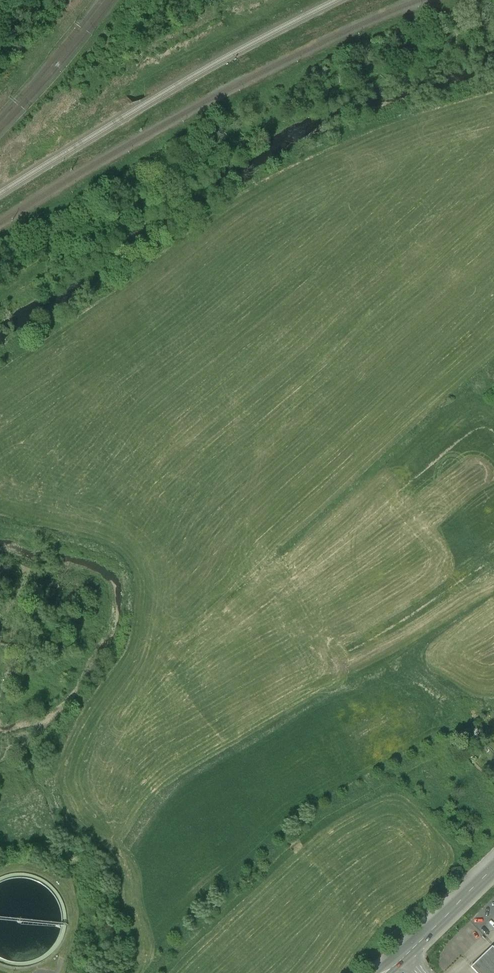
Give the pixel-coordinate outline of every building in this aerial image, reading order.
[(12,873),(0,878),(0,963),(1,964),(19,968),(36,965),(51,956),(62,943),(68,926),(66,908),(59,893),(46,880),(30,874),(12,873)] [(477,972),(493,972),(493,948),(492,946),(471,967),(477,972)]
